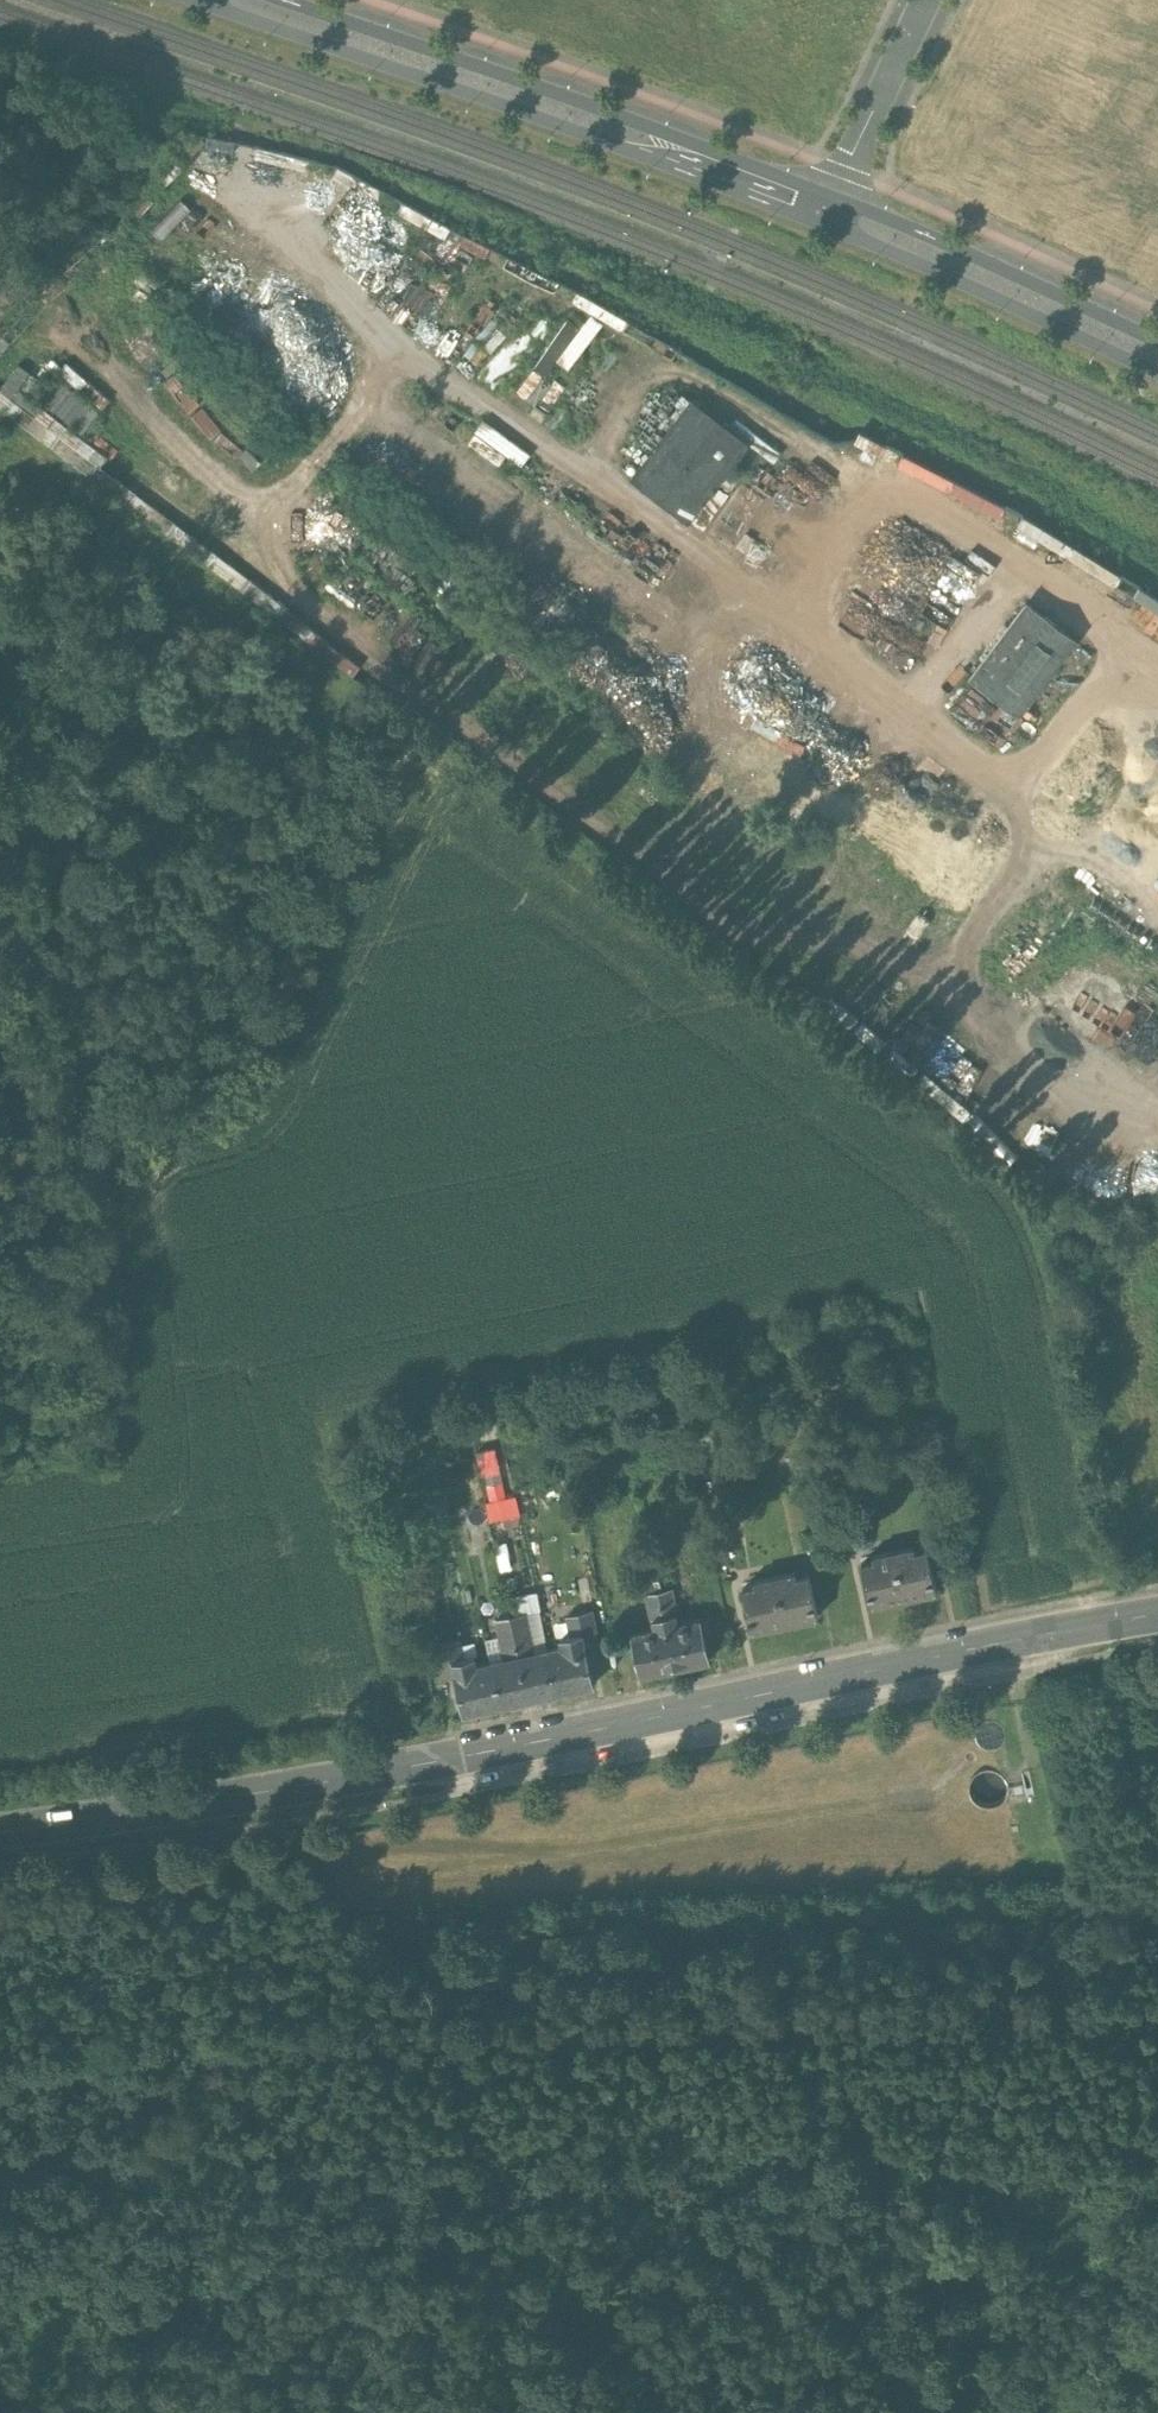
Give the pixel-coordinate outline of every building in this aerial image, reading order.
[(536,364),(560,381),(594,333),(569,316),(536,364)] [(17,394),(30,375),(16,366),(0,389),(0,412),(51,447),(52,447),(80,467),(94,447),(17,394)] [(531,369),(519,392),(536,400),(548,378),(531,369)] [(78,427),(90,410),(82,405),(85,400),(60,384),(46,406),(78,427)] [(747,445),(690,402),(632,480),(688,522),(747,445)] [(1032,609),(975,685),(1024,721),(1081,646),(1032,609)] [(765,756),(740,737),(731,748),(756,767),(765,756)] [(503,1443),(476,1449),(492,1520),(519,1514),(503,1443)] [(813,1456),(802,1457),(803,1470),(814,1469),(813,1456)] [(814,1469),(803,1470),(804,1477),(815,1476),(814,1469)] [(722,1479),(712,1481),(714,1494),(722,1493),(722,1490),(724,1490),(722,1479)] [(928,1549),(915,1551),(914,1547),(894,1551),(904,1599),(937,1592),(928,1549)] [(874,1556),(875,1560),(862,1563),(871,1606),(904,1599),(894,1551),(874,1556)] [(795,1573),(775,1577),(785,1624),(818,1617),(809,1574),(796,1577),(795,1573)] [(775,1577),(755,1581),(756,1586),(743,1589),(752,1632),(785,1624),(775,1577)] [(656,1580),(655,1580),(658,1592),(659,1592),(669,1590),(667,1578),(656,1580)] [(655,1580),(643,1583),(646,1595),(658,1592),(655,1580)] [(701,1620),(678,1625),(676,1616),(678,1615),(672,1589),(669,1590),(659,1592),(675,1668),(710,1661),(704,1632),(708,1631),(706,1620),(701,1621),(701,1620)] [(505,1592),(498,1593),(500,1601),(506,1600),(505,1592)] [(655,1630),(632,1635),(632,1636),(628,1637),(630,1648),(634,1647),(641,1676),(675,1668),(659,1592),(658,1592),(646,1595),(651,1621),(653,1621),(655,1630)] [(520,1595),(509,1598),(513,1613),(524,1610),(520,1595)] [(550,1598),(540,1600),(542,1610),(552,1608),(550,1598)] [(539,1611),(525,1614),(511,1617),(529,1701),(541,1699),(541,1697),(556,1694),(546,1652),(547,1651),(539,1611)] [(592,1611),(567,1617),(571,1636),(560,1638),(563,1648),(547,1651),(546,1652),(556,1694),(594,1686),(586,1648),(599,1645),(592,1611)] [(511,1617),(496,1620),(505,1661),(493,1663),(502,1706),(517,1703),(517,1704),(529,1701),(511,1617)] [(474,1657),(464,1659),(459,1640),(435,1646),(442,1679),(455,1676),(463,1714),(502,1706),(493,1663),(477,1667),(474,1657)]
